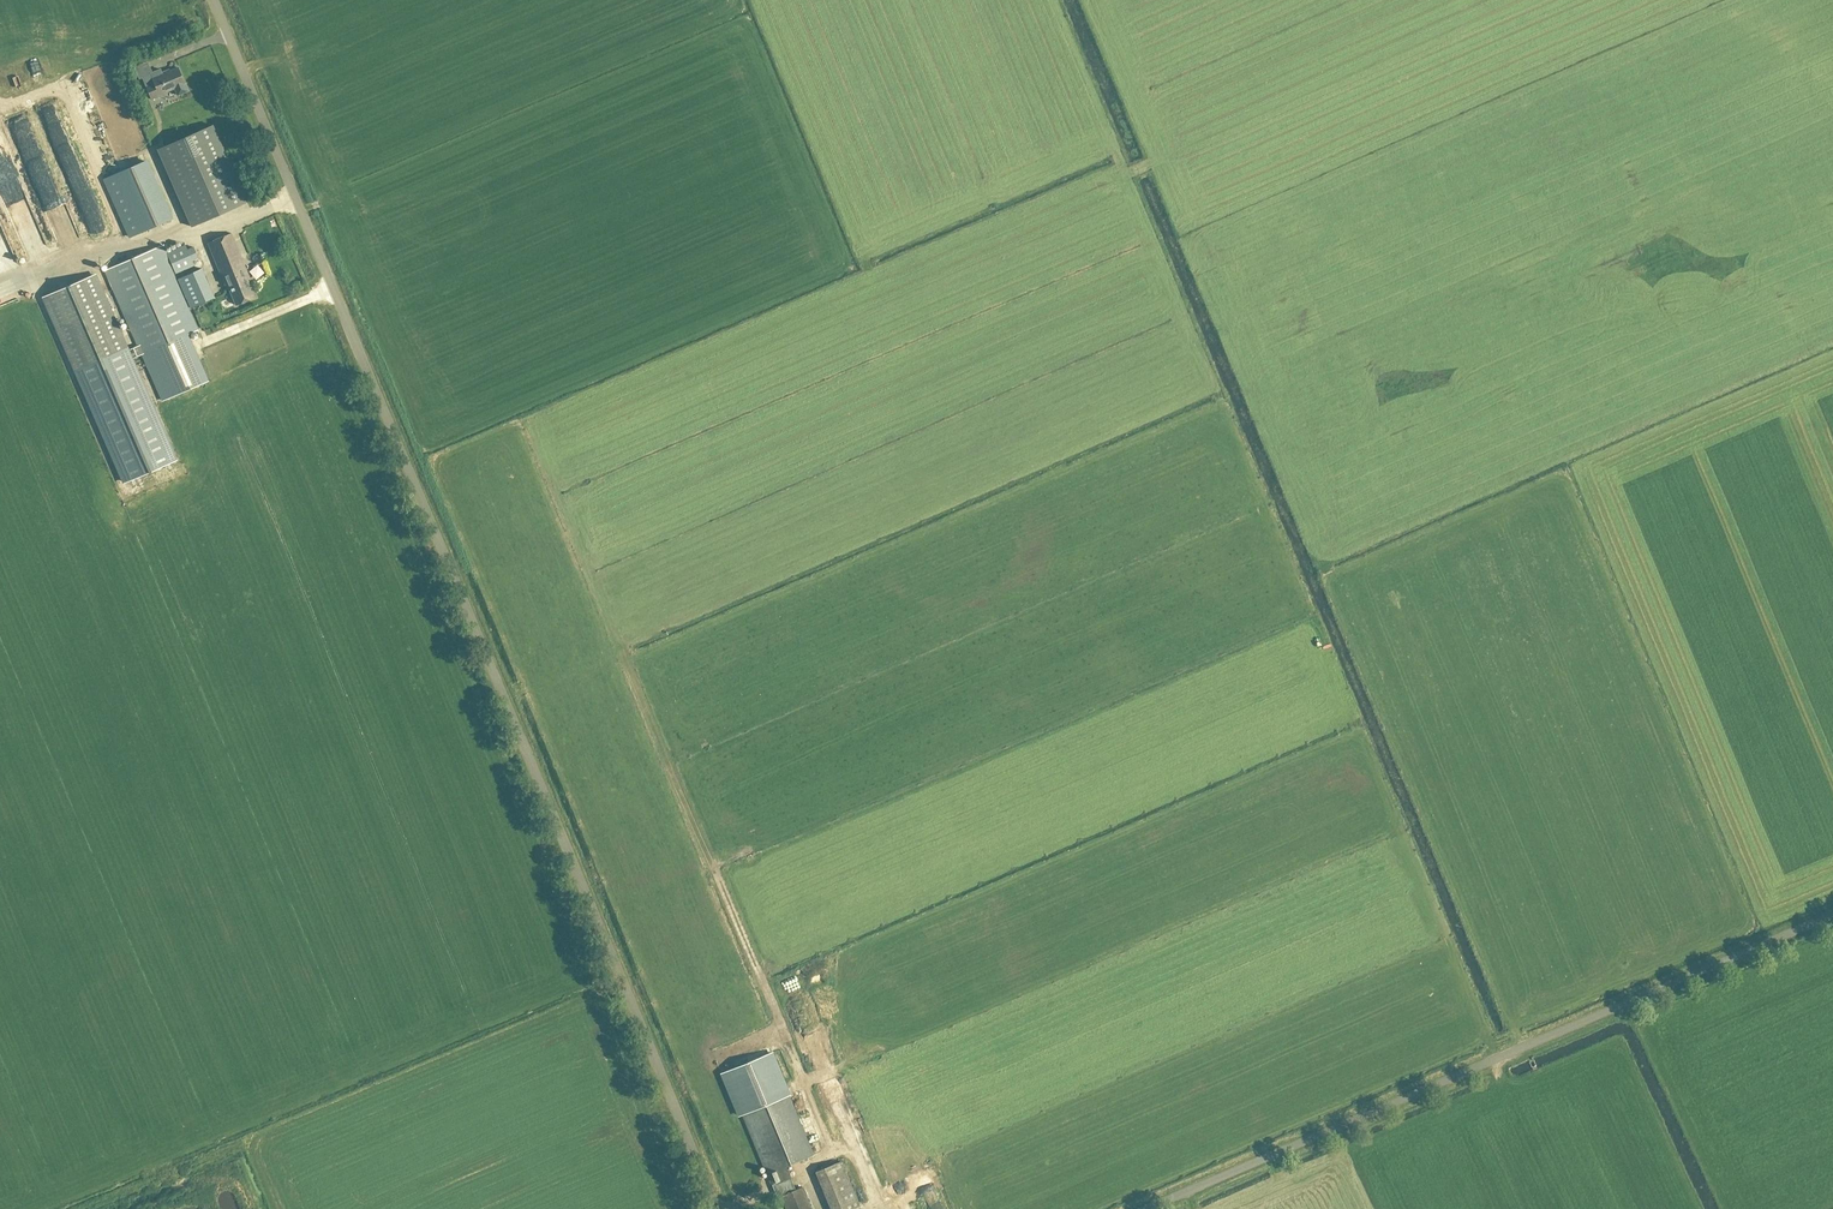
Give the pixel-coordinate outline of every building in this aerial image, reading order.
[(160,69),(142,77),(152,100),(167,93),(167,92),(174,89),(177,95),(187,91),(184,84),(185,84),(178,68),(162,74),(160,69)] [(99,218),(53,105),(35,112),(55,163),(59,161),(84,224),(99,218)] [(191,227),(246,202),(212,126),(157,150),(191,227)] [(95,136),(86,138),(91,157),(100,155),(95,136)] [(146,161),(103,179),(129,238),(171,219),(146,161)] [(40,198),(42,205),(59,200),(48,166),(40,168),(48,195),(40,198)] [(22,256),(43,249),(23,189),(2,196),(22,256)] [(14,265),(0,224),(0,269),(14,265)] [(249,278),(231,233),(208,243),(226,288),(228,287),(235,305),(254,297),(247,279),(249,278)] [(161,246),(105,271),(138,346),(127,351),(94,275),(44,297),(81,381),(130,359),(141,355),(187,335),(198,330),(174,275),(193,266),(195,271),(203,268),(193,247),(187,250),(185,245),(165,254),(161,246)] [(187,335),(141,355),(161,401),(208,381),(187,335)] [(175,461),(130,359),(81,381),(125,483),(175,461)] [(814,976),(825,976),(824,962),(814,963),(814,976)] [(777,992),(785,989),(783,981),(774,984),(777,992)] [(723,1074),(740,1116),(741,1115),(742,1115),(772,1186),(777,1199),(781,1197),(786,1208),(812,1208),(803,1187),(795,1190),(786,1166),(813,1155),(789,1096),(772,1054),(723,1074)] [(835,1116),(840,1114),(834,1088),(828,1090),(835,1116)] [(837,1134),(854,1129),(851,1121),(834,1126),(837,1134)] [(842,1162),(815,1173),(829,1208),(851,1208),(860,1205),(842,1162)]
